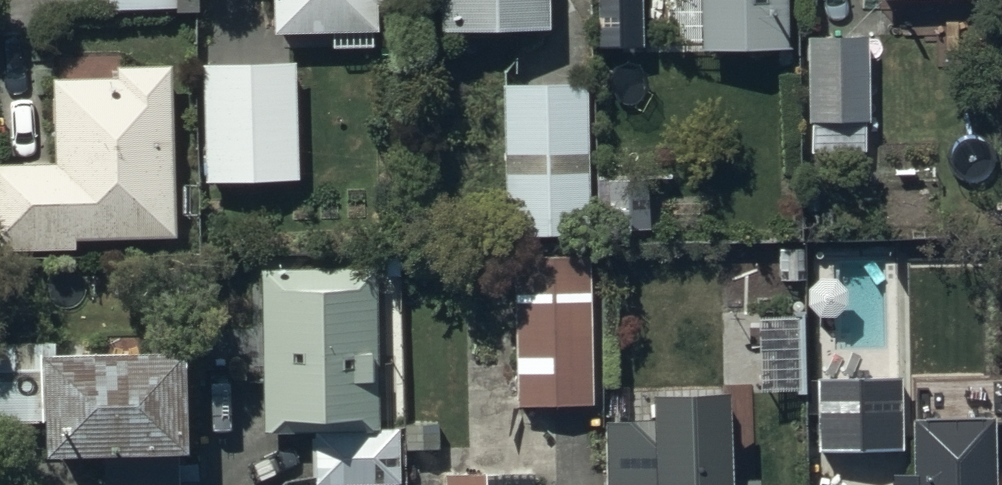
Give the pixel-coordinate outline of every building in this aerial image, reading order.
[(108,12),(174,12),(174,0),(108,0),(108,12)] [(381,0),(307,0),(307,27),(382,26),(381,0)] [(440,34),(495,37),(547,35),(547,0),(440,0),(440,34)] [(664,22),(693,22),(693,37),(779,35),(778,0),(663,0),(664,22)] [(868,30),(807,30),(807,116),(868,116),(868,30)] [(261,75),(261,48),(205,50),(206,185),(245,184),(245,194),(276,194),(276,181),(280,181),(280,133),(298,133),(298,75),(261,75)] [(170,70),(116,70),(115,83),(51,84),(54,168),(0,168),(0,255),(73,255),(73,244),(173,243),(170,70)] [(590,91),(504,92),(504,239),(591,239),(590,91)] [(593,258),(512,258),(515,412),(592,410),(593,258)] [(371,272),(261,273),(263,437),(312,436),(313,484),(402,484),(401,432),(376,433),(371,272)] [(902,453),(899,327),(876,328),(876,337),(801,338),(800,321),(756,322),(758,395),(796,395),(796,398),(807,398),(809,455),(902,453)] [(104,465),(104,484),(198,484),(198,461),(185,461),(183,361),(125,362),(125,358),(90,359),(89,343),(32,345),(32,337),(0,339),(0,425),(41,423),(42,466),(104,465)] [(723,401),(652,403),(652,422),(605,423),(607,484),(725,484),(723,401)] [(994,423),(912,424),(913,479),(891,479),(891,484),(995,484),(994,423)] [(443,477),(444,484),(535,484),(534,475),(443,477)]
